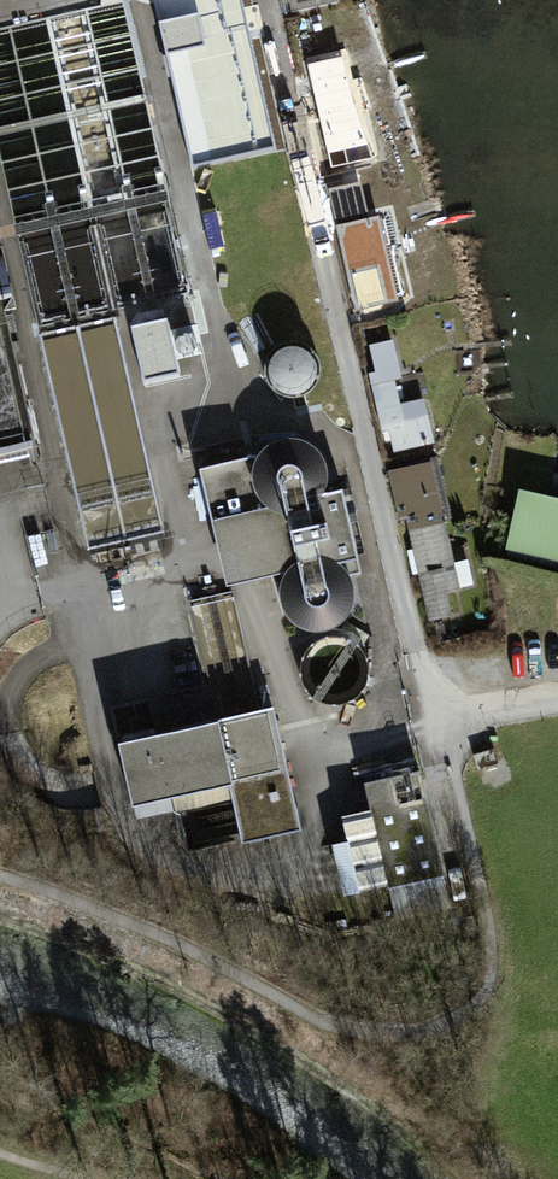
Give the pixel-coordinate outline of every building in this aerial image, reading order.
[(233,30),(231,0),(156,0),(158,30),(199,26),(199,32),(233,30)] [(346,46),(354,74),(387,64),(379,36),(346,46)] [(252,136),(244,65),(203,70),(212,152),(213,160),(274,153),(272,134),(252,136)] [(363,85),(315,96),(331,167),(379,156),(363,85)] [(373,220),(342,227),(360,304),(364,303),(367,313),(382,310),(379,300),(391,297),(387,279),(381,280),(373,245),(378,244),(373,220)] [(392,341),(371,346),(377,372),(370,374),(386,440),(392,439),(394,449),(429,441),(419,401),(399,405),(393,379),(400,377),(392,341)] [(270,394),(275,402),(282,407),(291,409),(301,407),(308,402),(314,395),(316,385),(314,376),(309,369),(301,363),(292,361),(283,363),(275,368),(270,376),(268,385),(270,394)] [(273,524),(287,528),(301,525),(313,518),(322,507),(325,493),(323,479),(316,467),(304,459),(290,455),(276,457),(264,465),(256,476),(252,490),(255,504),(262,516),(273,524)] [(426,464),(390,472),(401,518),(407,516),(416,556),(411,558),(414,572),(424,570),(430,592),(455,586),(426,464)] [(241,473),(210,475),(214,544),(245,543),(241,473)] [(521,495),(505,565),(557,578),(557,504),(521,495)] [(280,606),(281,620),(287,633),(298,643),(311,648),(326,647),(339,640),(348,630),(353,616),(352,602),(346,589),(335,579),(322,575),(307,576),(294,582),(285,592),(280,606)] [(450,613),(444,594),(426,600),(431,618),(450,613)] [(301,673),(299,686),(302,699),(310,711),(322,718),(335,720),(348,717),(359,709),(367,697),(369,684),(366,671),(358,660),(346,653),(333,650),(319,653),(308,661),(301,673)] [(215,733),(119,753),(133,816),(229,795),(242,854),(300,841),(273,719),(264,721),(240,727),(215,733)] [(422,782),(364,795),(369,819),(339,826),(358,908),(446,889),(422,782)]
